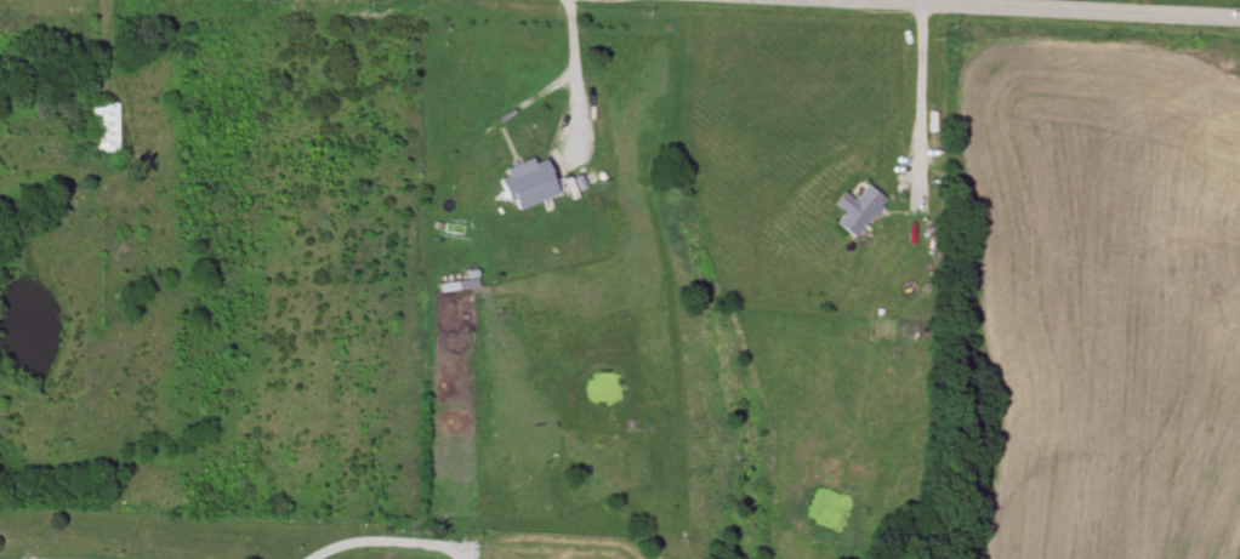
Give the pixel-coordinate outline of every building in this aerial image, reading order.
[(116,153),(116,103),(89,103),(89,153),(116,153)] [(560,193),(546,156),(493,175),(507,212),(560,193)] [(829,223),(852,240),(882,199),(860,182),(829,223)]
